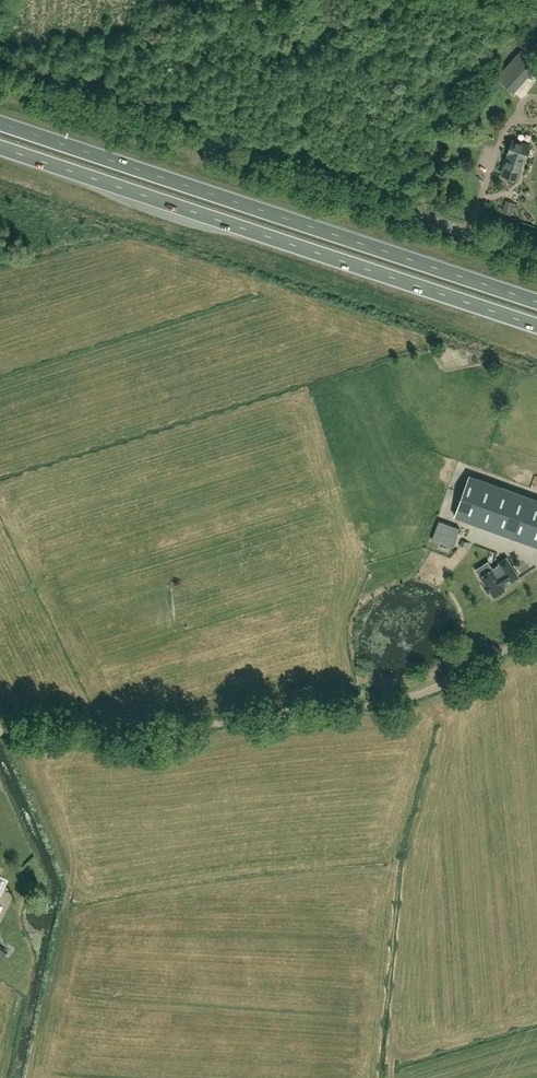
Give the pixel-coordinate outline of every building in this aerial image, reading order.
[(527,44),(533,49),(536,45),(536,44),(532,39),(527,44)] [(536,62),(536,53),(527,44),(498,77),(512,90),(536,62)] [(529,155),(531,151),(529,149),(531,144),(513,138),(508,153),(509,154),(503,174),(518,179),(526,157),(529,155)] [(506,200),(502,212),(511,215),(515,203),(506,200)] [(523,414),(519,429),(536,433),(536,417),(523,414)] [(470,475),(455,516),(536,546),(536,499),(470,475)] [(439,520),(432,539),(453,547),(460,528),(439,520)] [(512,582),(519,577),(507,557),(499,562),(500,564),(493,568),(492,568),(480,576),(486,585),(484,586),(488,593),(490,592),(494,597),(506,589),(501,581),(508,576),(512,582)] [(1,963),(9,953),(0,946),(0,962),(1,963)]
